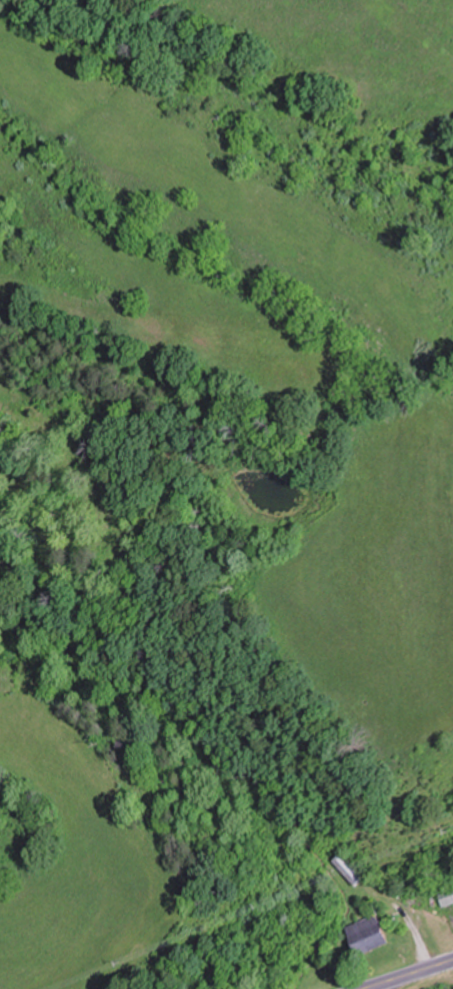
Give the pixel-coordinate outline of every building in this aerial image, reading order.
[(354,886),(365,875),(340,851),(330,861),(354,886)] [(434,891),(441,908),(452,903),(452,883),(434,891)] [(344,927),(356,956),(388,943),(376,914),(344,927)]
